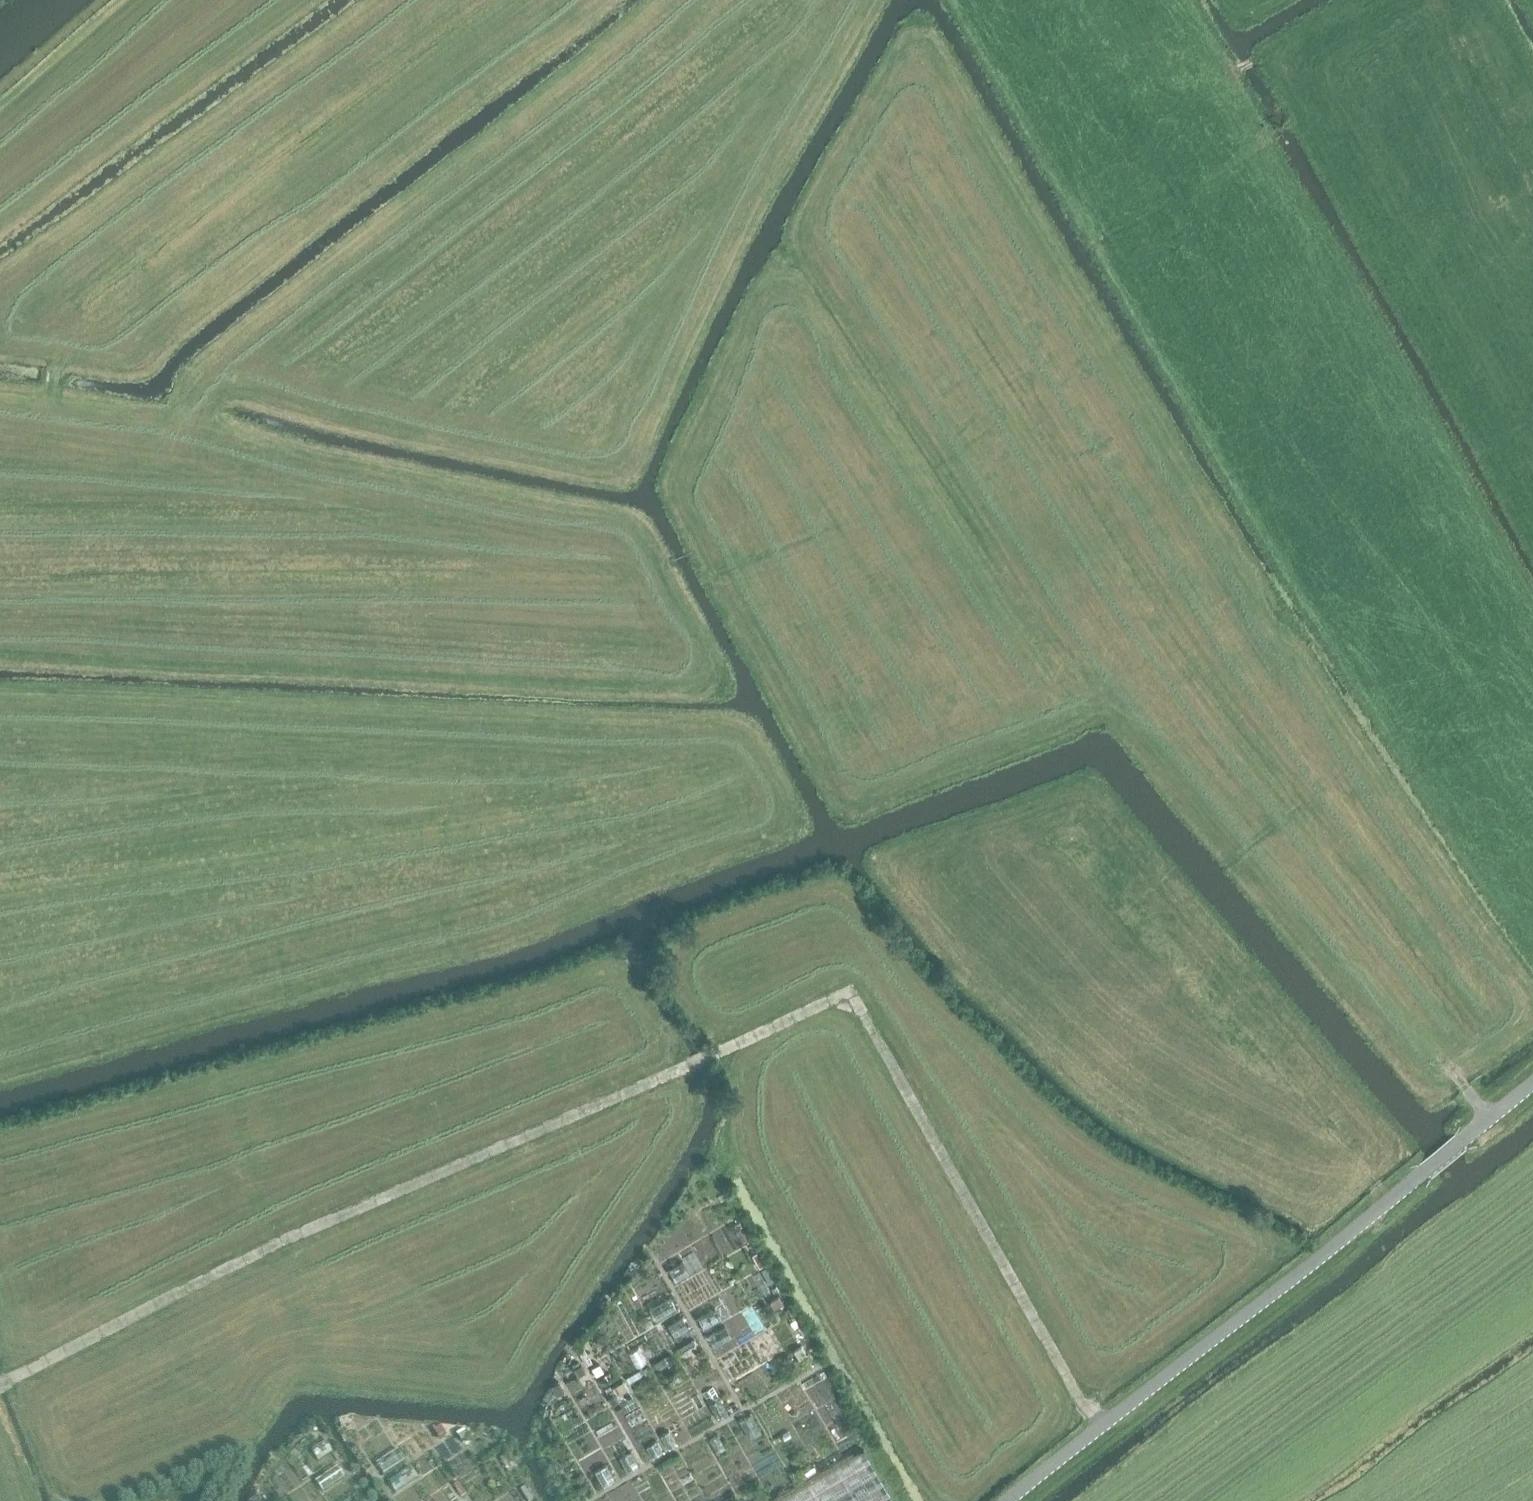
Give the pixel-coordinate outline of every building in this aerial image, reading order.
[(741,1228),(736,1231),(744,1245),(749,1242),(741,1228)] [(761,1258),(756,1260),(760,1267),(765,1265),(761,1258)] [(766,1268),(762,1270),(769,1283),(773,1281),(766,1268)] [(779,1296),(771,1300),(775,1307),(783,1303),(779,1296)] [(802,1346),(794,1350),(799,1358),(806,1354),(802,1346)] [(600,1363),(592,1367),(597,1375),(604,1371),(600,1363)] [(582,1364),(574,1368),(578,1376),(586,1372),(582,1364)] [(623,1381),(616,1385),(620,1393),(628,1389),(623,1381)] [(560,1383),(552,1387),(557,1394),(564,1390),(560,1383)] [(433,1433),(437,1439),(444,1434),(440,1428),(433,1433)] [(459,1443),(467,1438),(462,1431),(455,1436),(459,1443)] [(772,1500),(896,1500),(864,1447),(772,1500)] [(814,1466),(805,1472),(808,1477),(817,1470),(814,1466)] [(204,1477),(198,1487),(208,1494),(215,1483),(204,1477)]
